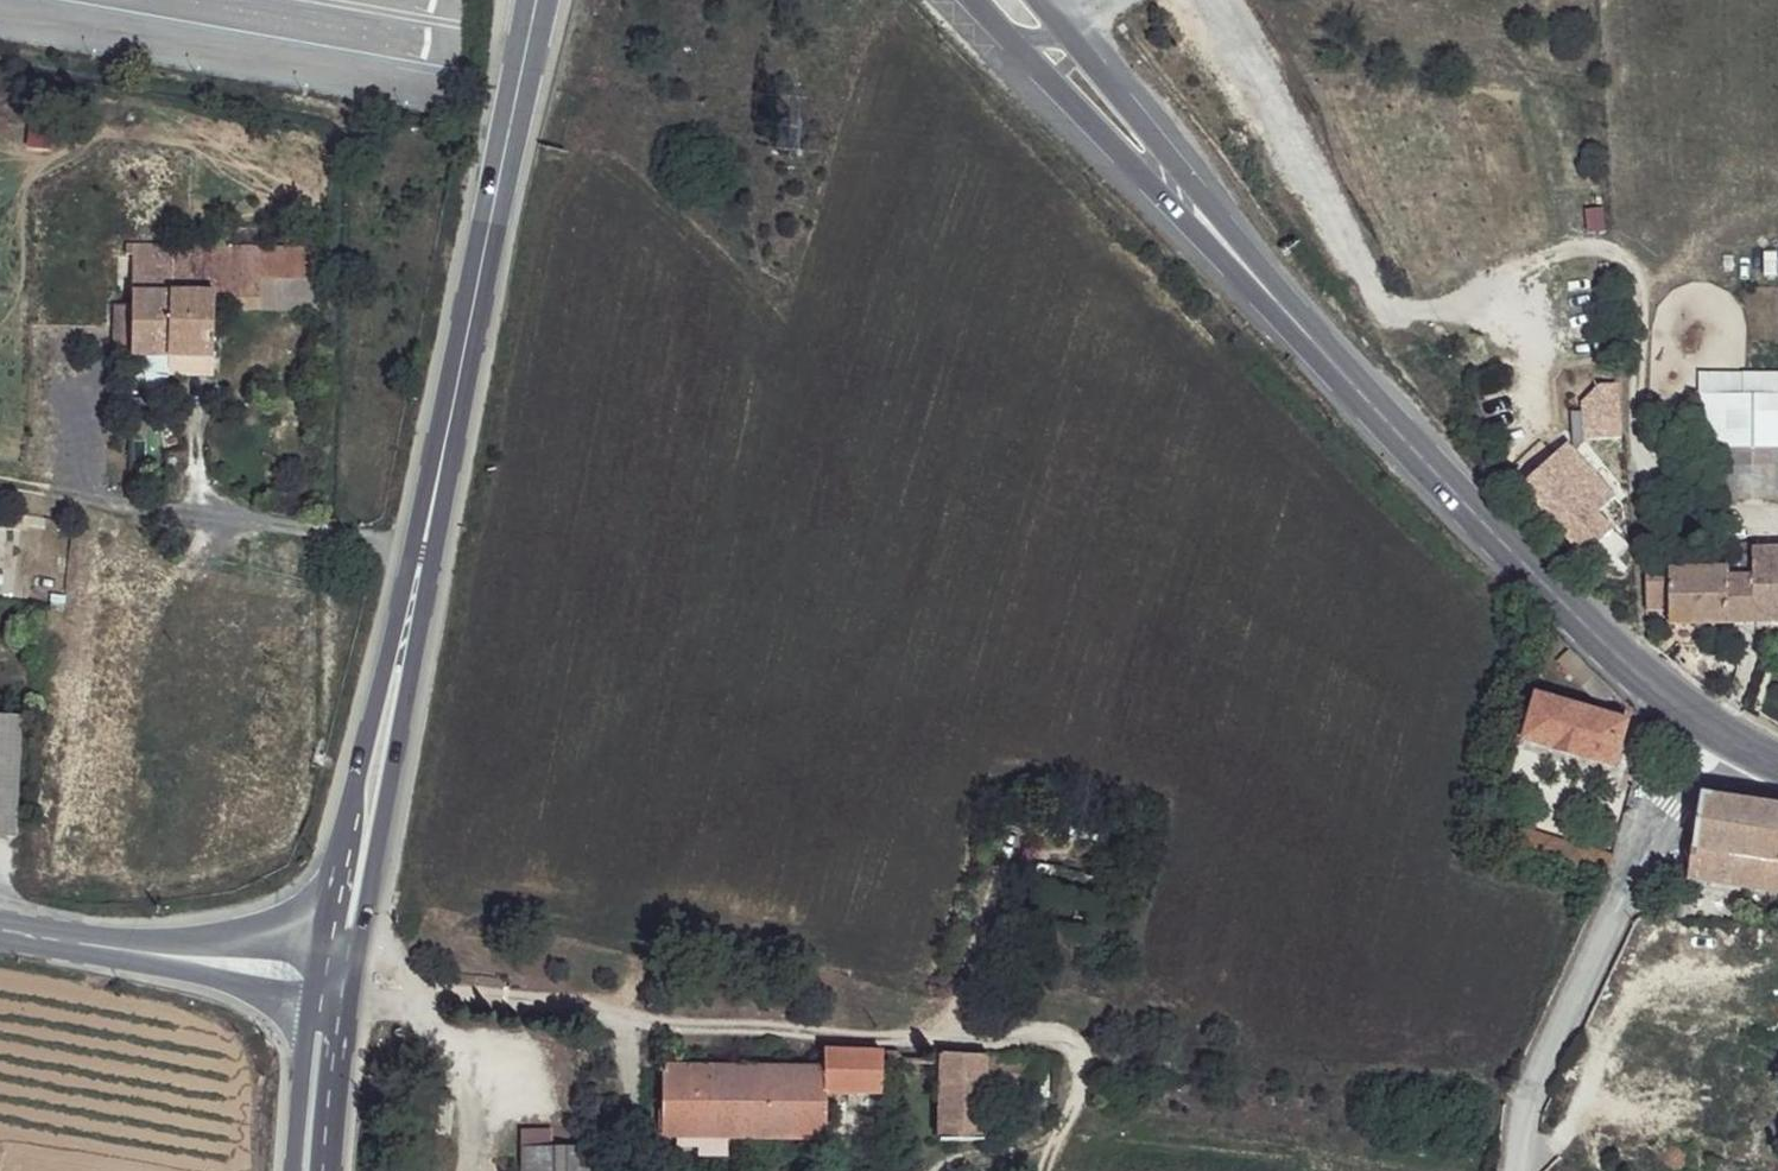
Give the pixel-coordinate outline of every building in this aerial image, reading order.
[(321,250),(135,245),(134,356),(208,357),(212,314),(260,315),(262,277),(319,279),(321,250)] [(1605,403),(1569,426),(1579,445),(1618,420),(1605,403)] [(1568,446),(1547,463),(1599,518),(1619,501),(1568,446)] [(1547,463),(1520,487),(1585,558),(1612,537),(1599,518),(1547,463)] [(1769,481),(1743,480),(1741,498),(1767,500),(1769,481)] [(1755,552),(1741,554),(1742,579),(1758,579),(1755,552)] [(1777,622),(1777,552),(1755,552),(1758,579),(1758,622),(1777,622)] [(1729,570),(1673,571),(1673,597),(1675,624),(1730,623),(1732,580),(1729,570)] [(1673,571),(1648,571),(1649,597),(1673,597),(1673,571)] [(1742,579),(1732,580),(1730,623),(1758,622),(1758,579),(1742,579)] [(1622,722),(1533,700),(1525,745),(1611,770),(1622,722)] [(0,718),(0,833),(15,834),(19,718),(0,718)] [(1708,796),(1698,849),(1777,863),(1777,807),(1708,796)] [(1613,850),(1481,820),(1477,842),(1605,872),(1613,850)] [(1698,849),(1691,882),(1777,895),(1777,863),(1698,849)] [(879,1053),(823,1053),(822,1066),(823,1095),(878,1092),(879,1053)] [(985,1058),(941,1055),(939,1143),(983,1142),(983,1076),(985,1058)] [(1068,1064),(985,1058),(983,1076),(1067,1082),(1068,1064)] [(822,1066),(664,1066),(664,1142),(697,1143),(723,1142),(821,1143),(823,1095),(822,1066)] [(723,1142),(697,1143),(698,1158),(722,1158),(723,1142)] [(517,1152),(518,1170),(599,1170),(599,1152),(517,1152)]
